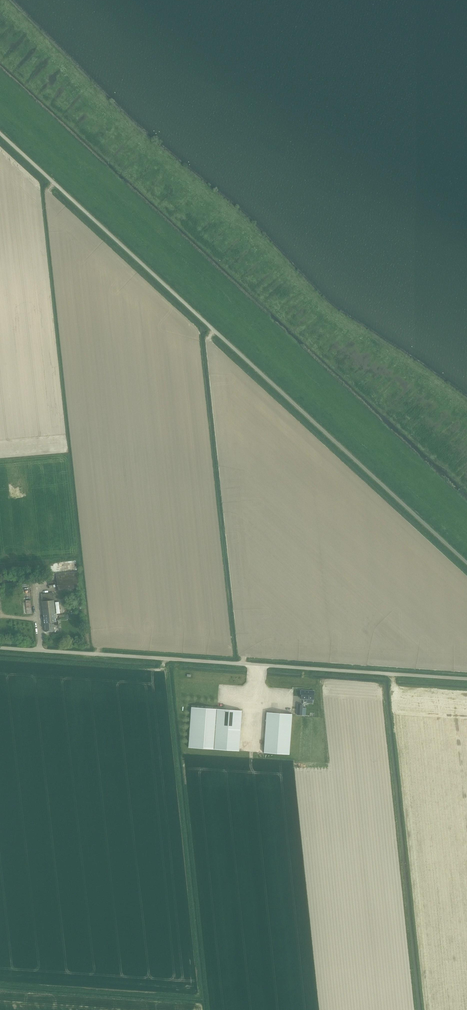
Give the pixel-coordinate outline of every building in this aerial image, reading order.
[(58,591),(79,588),(77,571),(56,573),(58,591)] [(56,621),(54,600),(53,593),(41,594),(42,602),(45,632),(55,631),(54,625),(58,625),(58,621),(56,621)] [(70,599),(72,615),(82,613),(80,597),(70,599)] [(24,614),(32,614),(30,600),(26,601),(26,602),(23,603),(24,614)] [(301,691),(301,694),(302,694),(301,699),(303,699),(303,700),(307,700),(307,699),(313,700),(314,691),(302,690),(302,691),(301,691)] [(216,710),(216,709),(191,707),(188,748),(213,749),(216,710)] [(213,749),(213,750),(239,751),(242,711),(216,710),(213,749)] [(267,712),(264,752),(289,754),(292,713),(267,712)]
